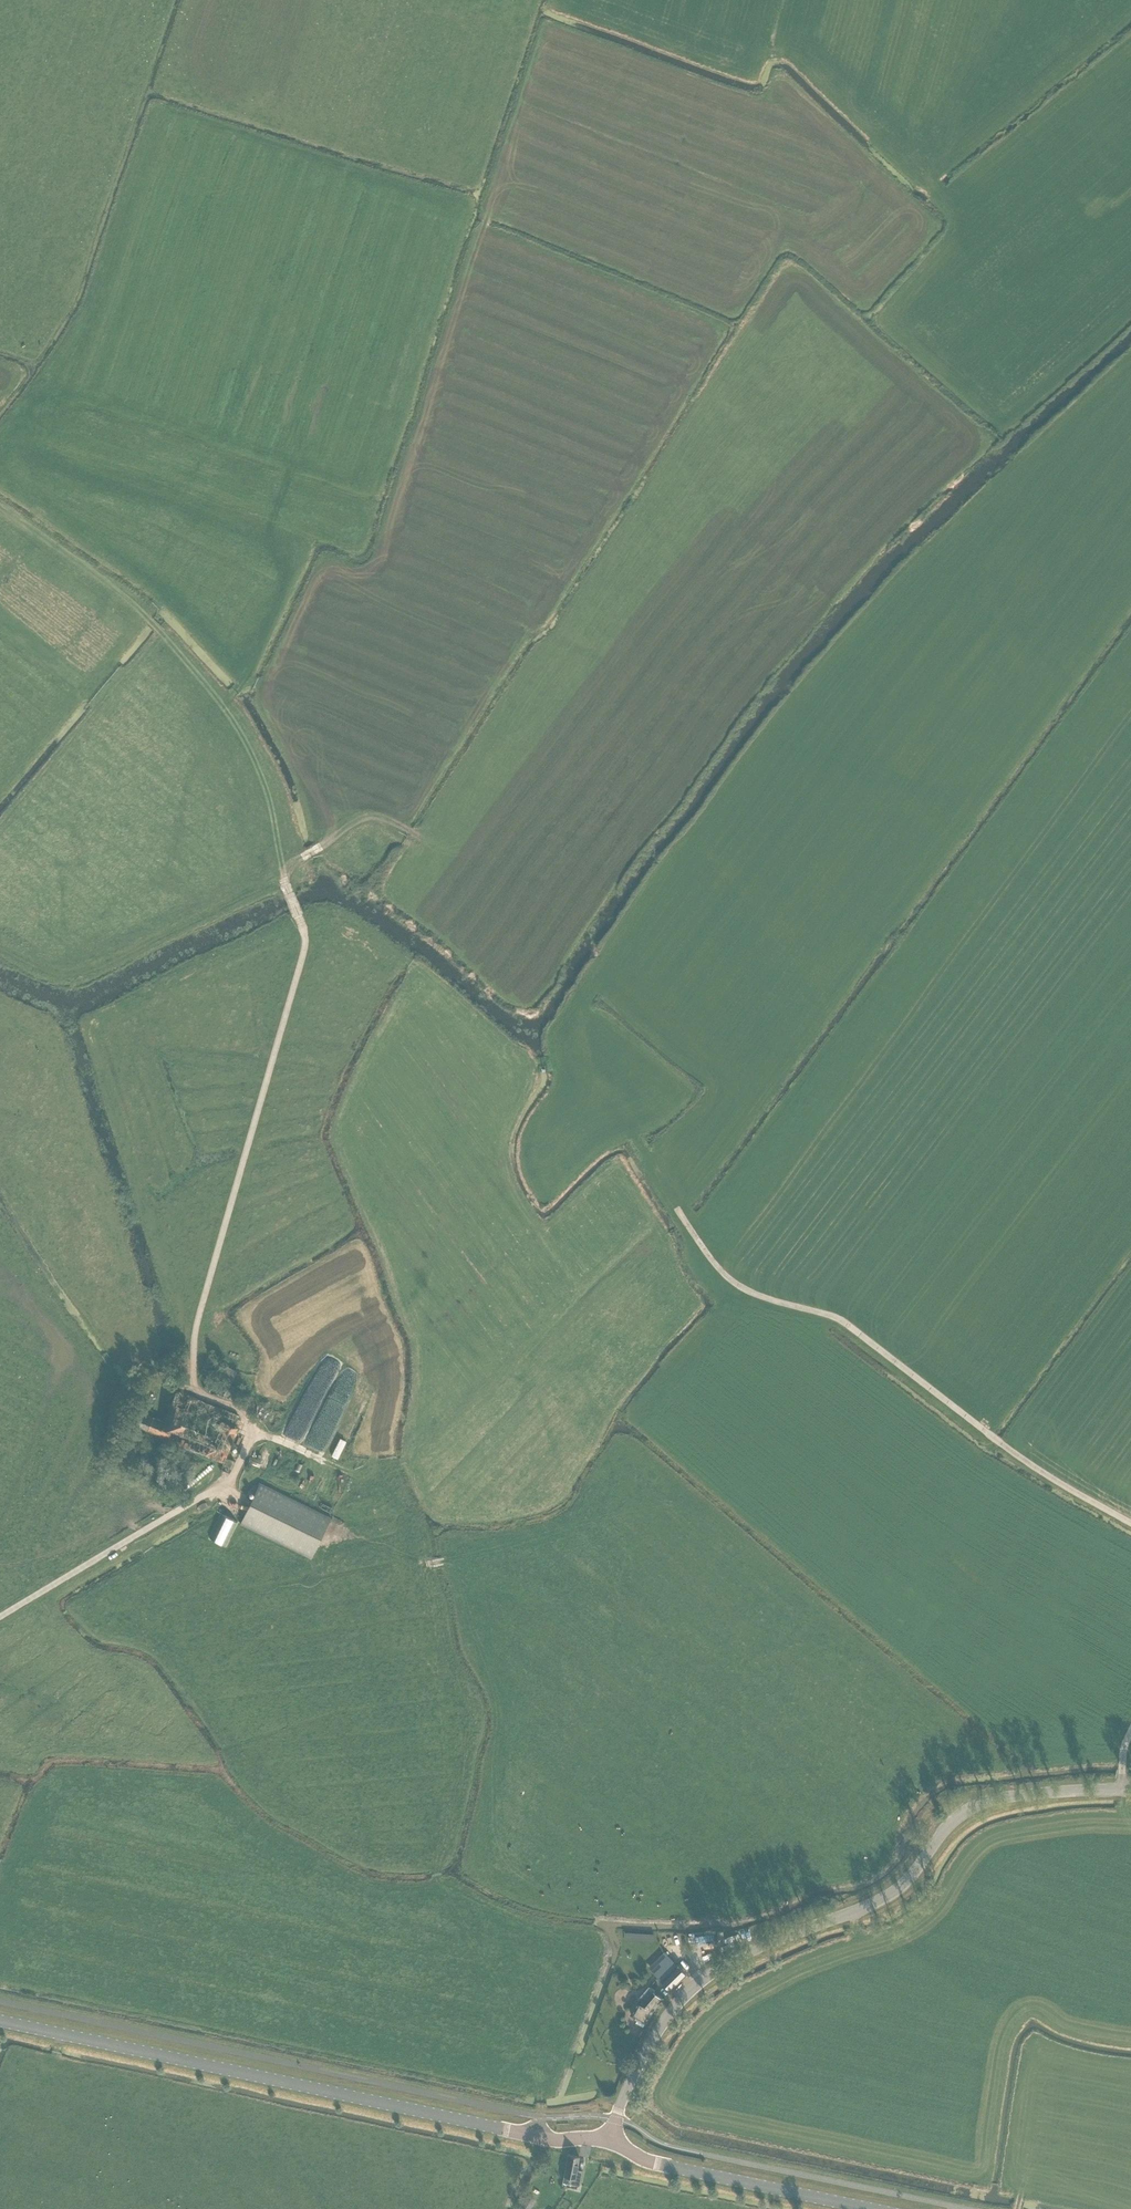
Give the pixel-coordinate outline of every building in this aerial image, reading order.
[(158,1435),(158,1437),(222,1463),(219,1470),(228,1474),(233,1462),(224,1458),(236,1429),(234,1428),(238,1417),(176,1392),(164,1422),(135,1410),(130,1423),(158,1435)] [(251,1417),(267,1423),(272,1411),(258,1406),(255,1405),(251,1417)] [(337,1428),(337,1417),(315,1417),(316,1428),(337,1428)] [(339,1456),(347,1437),(340,1435),(333,1454),(339,1456)] [(238,1525),(246,1528),(309,1560),(329,1519),(258,1484),(238,1525)] [(237,1515),(221,1510),(212,1537),(227,1542),(237,1515)] [(652,1972),(671,1990),(686,1975),(667,1956),(652,1972)] [(655,1991),(649,1987),(639,1999),(639,2000),(631,2014),(636,2017),(636,2018),(646,2024),(655,2008),(663,1998),(654,1992),(655,1991)] [(579,2185),(582,2170),(576,2169),(579,2157),(568,2154),(564,2176),(568,2177),(567,2183),(579,2185)]
